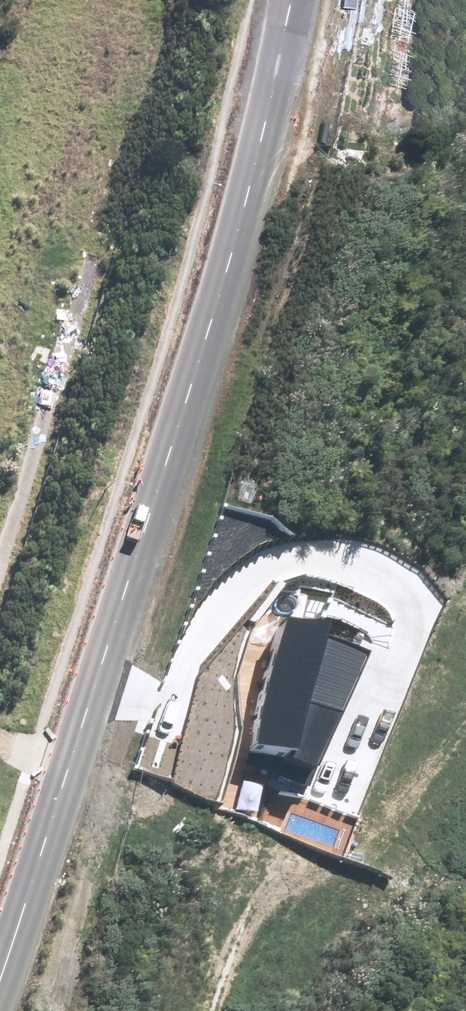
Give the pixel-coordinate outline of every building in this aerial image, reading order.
[(290,612),(259,744),(299,746),(295,757),(323,768),(368,652),(330,638),(336,622),(290,612)]
